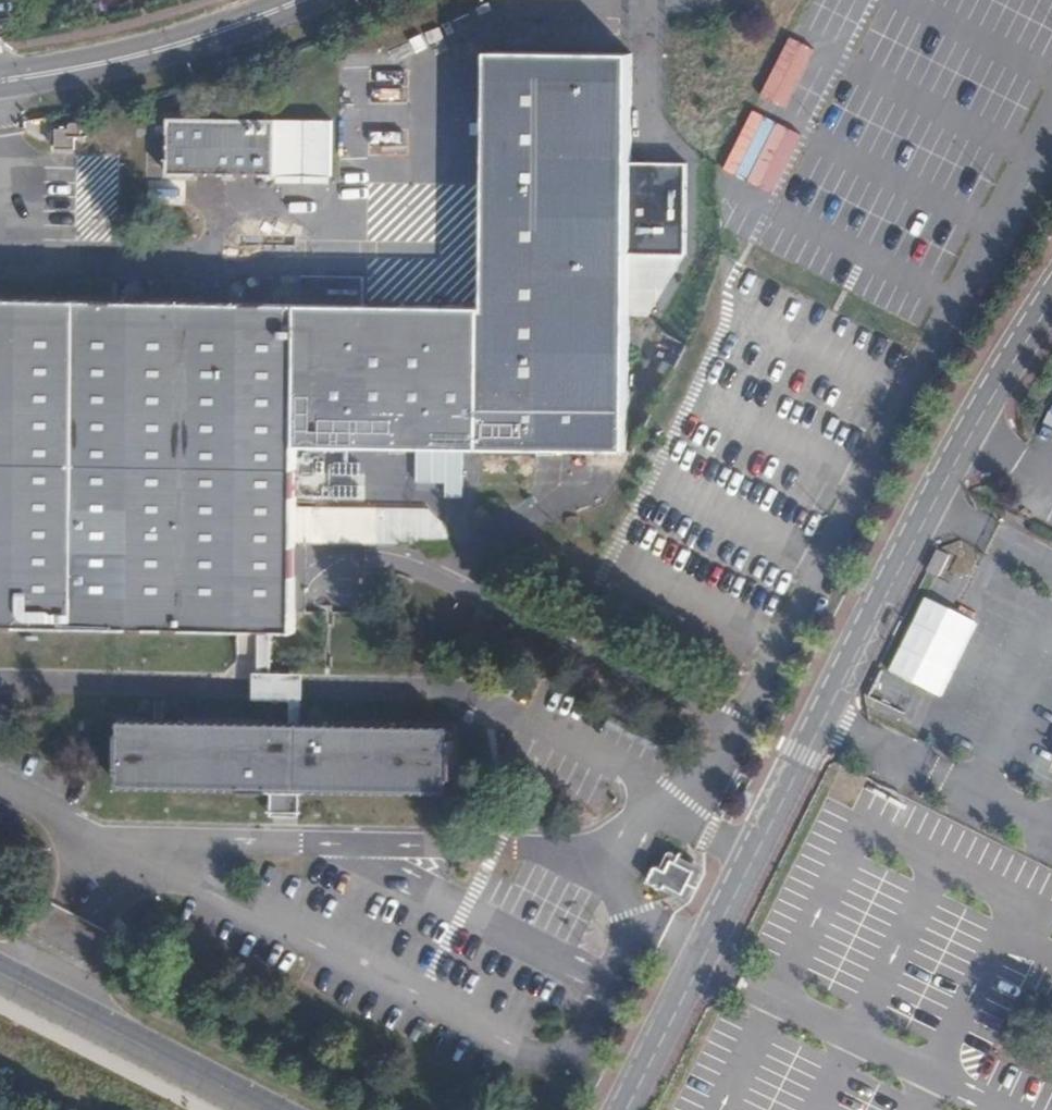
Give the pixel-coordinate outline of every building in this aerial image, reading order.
[(475,456),(475,459),(619,461),(622,62),(479,60),(477,312),(475,456)] [(268,120),(253,119),(171,117),(171,174),(278,177),(279,120),(268,120)] [(279,120),(278,177),(332,177),(333,121),(279,120)] [(58,129),(57,133),(57,147),(58,149),(76,150),(77,138),(84,137),(84,123),(71,123),(71,129),(58,129)] [(261,633),(260,673),(255,673),(255,699),(293,700),(293,723),(123,721),(123,735),(120,735),(119,773),(122,773),(122,787),(243,789),(243,792),(273,792),(273,790),(300,790),(451,793),(451,780),(455,780),(455,740),(451,740),(451,726),(302,723),(302,700),(305,700),(306,673),(273,673),(274,633),(295,634),(295,612),(296,544),(307,544),(378,546),(378,514),(297,512),(298,452),(475,456),(477,312),(364,310),(364,281),(300,280),(299,305),(0,299),(0,628),(261,633)] [(367,486),(366,459),(332,460),(332,487),(367,486)] [(307,612),(307,544),(296,544),(295,612),(307,612)] [(273,790),(273,792),(272,816),(299,816),(300,790),(273,790)] [(657,866),(649,882),(687,900),(695,886),(704,869),(688,860),(670,851),(661,867),(657,866)]
